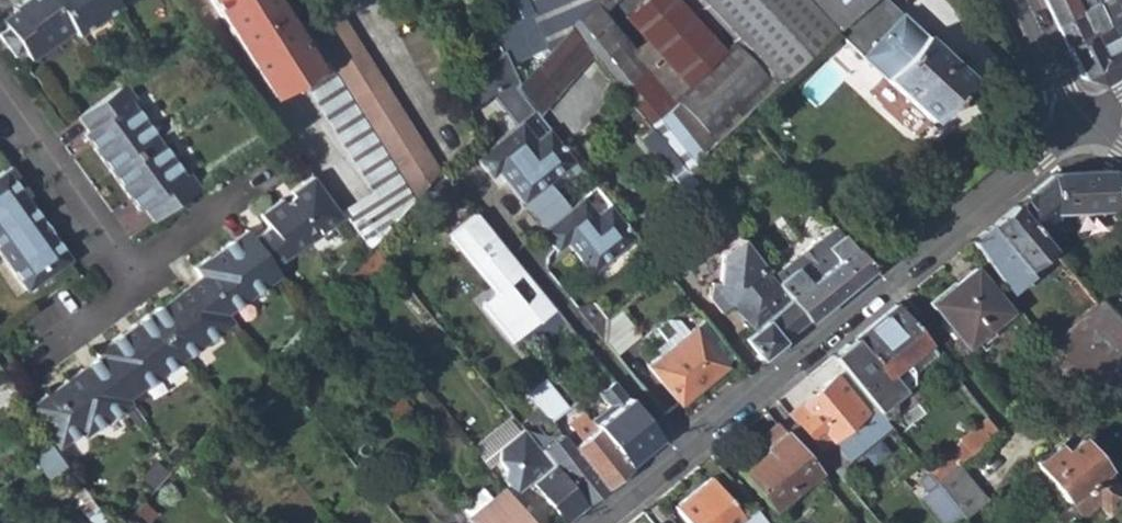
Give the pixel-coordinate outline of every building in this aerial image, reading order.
[(72,29),(51,0),(24,0),(15,7),(0,17),(0,18),(7,29),(24,51),(30,61),(72,29)] [(114,0),(51,0),(72,29),(76,35),(118,5),(114,0)] [(270,97),(314,68),(270,0),(209,0),(270,97)] [(547,50),(568,27),(577,18),(569,0),(524,0),(547,50)] [(724,54),(687,88),(674,100),(602,15),(615,0),(592,0),(577,18),(568,27),(590,54),(642,118),(652,131),(681,166),(685,171),(694,163),(835,28),(864,0),(695,0),(737,43),(724,54)] [(577,18),(592,0),(569,0),(577,18)] [(687,88),(724,54),(715,43),(724,36),(690,0),(647,0),(627,20),(687,88)] [(889,0),(864,0),(835,28),(930,119),(970,78),(889,0)] [(1059,26),(1099,0),(1047,0),(1059,26)] [(1102,85),(1121,72),(1121,0),(1099,0),(1059,26),(1083,79),(1102,85)] [(421,190),(438,171),(328,4),(299,24),(413,199),(421,190)] [(483,16),(468,23),(477,43),(492,36),(483,16)] [(535,114),(590,54),(568,27),(547,50),(518,83),(513,88),(535,114)] [(7,29),(0,34),(0,38),(14,58),(24,51),(7,29)] [(492,36),(477,43),(492,73),(506,66),(492,36)] [(156,139),(128,102),(134,99),(123,83),(76,117),(88,132),(82,135),(110,173),(156,139)] [(681,166),(652,131),(642,118),(635,123),(640,130),(637,132),(686,194),(697,185),(685,171),(681,166)] [(522,202),(573,161),(571,159),(547,129),(534,141),(520,124),(476,160),(490,178),(497,171),(498,172),(501,170),(509,179),(505,182),(522,202)] [(183,177),(156,139),(110,173),(140,211),(144,208),(153,221),(199,188),(189,173),(183,177)] [(738,215),(694,163),(685,171),(697,185),(729,224),(738,215)] [(41,222),(23,199),(29,195),(9,166),(0,173),(0,252),(41,222)] [(1035,229),(1056,210),(1111,208),(1121,215),(1121,177),(1109,168),(1057,172),(1017,206),(1035,229)] [(454,188),(439,170),(438,171),(421,190),(434,205),(454,188)] [(509,179),(501,170),(498,172),(505,182),(509,179)] [(344,218),(311,174),(289,190),(292,195),(282,202),(279,197),(259,213),(268,225),(252,237),(274,268),(311,241),(306,234),(316,227),(321,234),(344,218)] [(571,256),(588,277),(635,238),(607,204),(593,215),(580,199),(538,233),(554,253),(564,246),(568,245),(574,252),(571,256)] [(1017,206),(973,242),(1011,295),(1034,276),(1028,269),(1052,250),(1035,229),(1017,206)] [(27,289),(69,259),(41,222),(0,252),(27,289)] [(807,320),(871,267),(860,254),(835,223),(772,276),(772,277),(779,285),(807,320)] [(245,229),(193,267),(199,275),(226,312),(233,322),(286,284),(274,268),(252,237),(245,229)] [(552,306),(489,230),(464,251),(497,291),(482,303),(499,324),(483,338),(494,352),(519,334),(552,306)] [(807,320),(779,285),(772,277),(772,276),(739,237),(719,253),(716,281),(709,281),(707,296),(720,313),(730,305),(744,306),(744,316),(753,328),(741,338),(758,359),(807,320)] [(366,282),(386,259),(384,257),(373,243),(351,268),(363,279),(366,282)] [(574,252),(568,245),(564,246),(571,256),(574,252)] [(866,248),(860,254),(871,267),(877,262),(866,248)] [(343,277),(355,289),(363,279),(351,268),(343,277)] [(936,309),(968,348),(1011,312),(975,269),(954,286),(958,290),(936,309)] [(199,275),(147,313),(181,360),(205,343),(233,322),(226,312),(199,275)] [(1068,299),(1083,317),(1098,304),(1083,287),(1068,299)] [(1121,397),(1121,319),(1103,300),(1098,304),(1083,317),(1058,337),(1048,346),(1058,354),(1079,368),(1121,397)] [(848,344),(834,354),(845,368),(872,402),(885,419),(895,411),(897,400),(914,386),(914,371),(937,355),(896,305),(854,339),(865,352),(859,357),(848,344)] [(519,334),(530,347),(563,320),(552,306),(519,334)] [(181,360),(147,313),(95,351),(98,355),(128,397),(181,360)] [(627,313),(607,317),(610,334),(630,330),(627,313)] [(1048,346),(1058,337),(1049,326),(1039,334),(1048,346)] [(649,364),(680,402),(724,366),(694,328),(649,364)] [(854,339),(848,344),(859,357),(865,352),(854,339)] [(1046,365),(1061,383),(1079,368),(1058,354),(1046,365)] [(98,355),(29,405),(55,443),(61,453),(132,402),(128,397),(98,355)] [(820,450),(838,471),(893,428),(885,419),(872,402),(845,368),(790,414),(796,421),(820,450)] [(541,376),(525,390),(548,420),(566,408),(541,376)] [(596,428),(627,467),(661,439),(628,399),(609,414),(623,431),(617,437),(602,423),(596,428)] [(596,428),(585,415),(570,427),(580,441),(572,448),(561,434),(541,451),(584,503),(627,467),(596,428)] [(961,438),(973,454),(1001,431),(988,416),(961,438)] [(796,421),(782,432),(806,461),(820,450),(796,421)] [(782,432),(777,425),(761,438),(767,451),(741,473),(772,512),(817,474),(806,461),(782,432)] [(541,451),(529,436),(528,435),(522,427),(500,446),(497,459),(504,467),(503,477),(516,494),(531,481),(564,520),(584,503),(541,451)] [(1036,462),(1068,500),(1079,512),(1087,513),(1100,502),(1110,514),(1121,504),(1121,490),(1105,470),(1112,464),(1086,433),(1081,437),(1075,430),(1036,462)] [(961,438),(924,467),(929,473),(937,484),(959,465),(973,454),(961,438)] [(51,462),(59,475),(72,468),(61,453),(55,443),(34,455),(41,467),(51,462)] [(962,515),(964,518),(986,500),(959,465),(937,484),(962,515)] [(929,473),(919,480),(929,492),(922,497),(943,522),(952,522),(962,515),(937,484),(929,473)] [(675,508),(687,522),(766,522),(753,508),(743,517),(712,478),(675,508)] [(72,495),(83,513),(86,512),(97,505),(84,486),(72,495)] [(480,487),(458,506),(466,517),(489,497),(480,487)] [(466,517),(471,522),(531,522),(502,487),(489,497),(466,517)] [(135,522),(143,522),(153,512),(141,500),(127,514),(132,520),(135,522)] [(93,522),(109,522),(97,505),(86,512),(93,522)]
